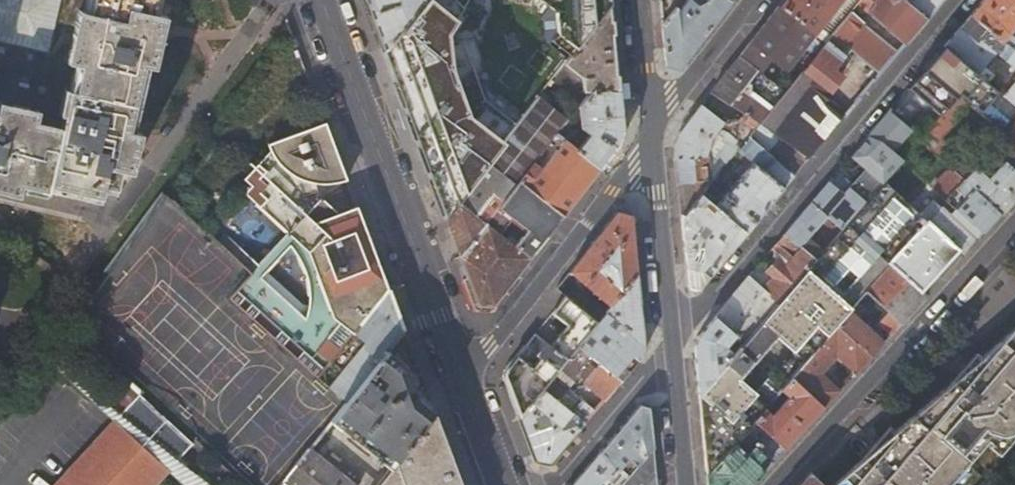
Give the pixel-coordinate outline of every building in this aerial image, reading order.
[(154,0),(90,0),(61,127),(0,113),(0,179),(48,190),(49,185),(101,198),(103,187),(117,191),(119,182),(125,157),(131,131),(128,131),(145,56),(154,21),(156,12),(151,11),(154,0)] [(61,127),(90,0),(0,0),(0,113),(61,127)] [(384,51),(425,0),(365,0),(384,51)] [(384,51),(447,216),(507,139),(469,107),(444,27),(461,0),(425,0),(384,51)] [(559,10),(561,31),(580,46),(612,5),(611,0),(546,0),(559,10)] [(663,21),(667,62),(680,68),(733,0),(680,0),(676,4),(663,21)] [(841,0),(785,0),(780,7),(815,33),(824,22),(841,0)] [(854,6),(860,11),(869,0),(859,0),(854,6)] [(908,44),(929,18),(908,0),(879,0),(869,12),(908,44)] [(929,18),(945,0),(908,0),(929,18)] [(972,15),(1013,50),(1014,48),(1014,0),(985,0),(972,15)] [(584,143),(565,128),(559,135),(563,138),(601,168),(621,142),(625,131),(612,5),(580,46),(566,64),(584,79),(586,91),(590,91),(592,93),(582,105),(581,117),(583,130),(590,135),(584,143)] [(752,42),(773,59),(786,69),(815,33),(780,7),(752,42)] [(865,23),(851,11),(828,39),(843,51),(865,23)] [(1013,50),(972,15),(946,45),(978,73),(997,51),(1004,57),(1003,58),(1014,68),(1014,52),(1013,50)] [(865,23),(843,51),(847,54),(877,79),(899,54),(901,52),(865,23)] [(823,84),(847,54),(843,51),(828,39),(826,42),(814,57),(810,62),(797,77),(791,84),(785,92),(776,103),(770,111),(760,122),(771,130),(811,158),(845,117),(819,95),(826,87),(823,84)] [(773,59),(752,42),(750,45),(740,57),(758,71),(761,73),(773,59)] [(942,117),(961,95),(971,103),(998,126),(1006,116),(1014,122),(1014,104),(1006,97),(978,73),(946,45),(909,89),(942,117)] [(805,58),(810,62),(814,57),(809,53),(805,58)] [(746,87),(758,71),(740,57),(712,92),(746,113),(760,122),(770,111),(750,95),(753,92),(746,87)] [(789,70),(776,85),(785,92),(791,84),(797,77),(789,70)] [(770,99),(776,103),(785,92),(776,85),(771,81),(765,89),(773,96),(770,99)] [(1006,97),(1014,104),(1014,87),(1006,97)] [(555,99),(545,91),(540,97),(550,104),(555,99)] [(951,125),(971,103),(961,95),(942,117),(951,125)] [(559,135),(565,128),(571,120),(550,104),(540,97),(507,139),(447,216),(462,257),(488,223),(501,207),(523,180),(538,161),(559,135)] [(728,124),(703,104),(682,130),(676,144),(682,218),(702,194),(706,189),(739,149),(755,128),(760,122),(746,113),(730,133),(740,141),(735,146),(729,141),(714,160),(708,156),(710,152),(722,137),(720,135),(728,124)] [(865,169),(873,176),(889,157),(911,131),(890,112),(851,157),(865,169)] [(931,148),(951,125),(942,117),(922,140),(931,148)] [(262,264),(248,251),(240,260),(255,273),(234,297),(320,376),(354,332),(388,290),(366,230),(357,208),(347,212),(344,204),(347,203),(335,170),(342,167),(325,122),(267,144),(270,152),(245,180),(251,186),(245,193),(290,231),(262,264)] [(811,158),(771,130),(760,122),(755,128),(739,149),(753,161),(749,167),(745,164),(739,170),(743,173),(735,182),(731,180),(728,183),(732,186),(719,201),(715,205),(748,233),(811,158)] [(1005,134),(1014,143),(1014,123),(1006,134),(1005,134)] [(1005,161),(1014,169),(1014,143),(1005,134),(991,150),(1005,161)] [(542,164),(538,161),(523,180),(539,192),(566,213),(601,168),(563,138),(560,142),(559,141),(549,153),(553,157),(544,170),(540,167),(542,164)] [(885,182),(899,166),(889,157),(873,176),(883,185),(885,182)] [(958,172),(966,179),(973,186),(978,190),(1004,213),(1014,201),(1014,169),(1005,161),(989,179),(968,160),(958,172)] [(934,190),(946,201),(966,179),(958,172),(954,168),(934,190)] [(857,178),(844,193),(862,208),(883,185),(873,176),(865,169),(857,178)] [(519,217),(539,192),(523,180),(501,207),(512,215),(517,220),(519,217)] [(851,311),(861,300),(864,295),(868,291),(892,264),(929,221),(885,182),(883,185),(862,208),(844,229),(818,258),(807,271),(851,311)] [(844,193),(830,182),(813,203),(830,217),(844,229),(862,208),(844,193)] [(973,186),(954,208),(984,234),(997,220),(1004,213),(978,190),(973,186)] [(719,201),(706,189),(702,194),(715,205),(719,201)] [(536,231),(546,239),(566,213),(539,192),(519,217),(536,231)] [(702,194),(682,218),(683,224),(689,286),(700,289),(748,233),(715,205),(702,194)] [(946,201),(941,207),(978,240),(984,234),(954,208),(946,201)] [(803,247),(830,217),(813,203),(794,225),(786,234),(803,247)] [(941,207),(929,221),(960,248),(966,254),(978,240),(941,207)] [(587,283),(613,304),(638,273),(633,216),(618,212),(572,271),(582,279),(579,283),(584,287),(587,283)] [(517,220),(512,215),(504,225),(518,235),(525,226),(517,220)] [(929,221),(892,264),(922,290),(960,248),(929,221)] [(546,239),(536,231),(527,242),(522,238),(516,245),(502,234),(506,229),(498,224),(495,228),(488,223),(462,257),(480,305),(494,305),(546,239)] [(807,271),(818,258),(803,247),(786,234),(777,245),(792,258),(786,265),(779,259),(768,272),(759,265),(701,335),(695,347),(699,395),(734,354),(726,347),(736,336),(744,342),(807,271)] [(878,321),(892,333),(910,314),(928,295),(922,290),(892,264),(868,291),(889,310),(878,321)] [(838,325),(851,311),(807,271),(744,342),(734,354),(699,395),(707,475),(755,420),(759,415),(765,408),(782,390),(767,378),(758,389),(743,376),(782,331),(811,356),(838,325)] [(613,304),(608,309),(645,343),(639,285),(638,273),(613,304)] [(569,288),(563,282),(558,289),(565,294),(569,288)] [(367,342),(330,389),(346,401),(351,396),(403,329),(388,290),(354,332),(367,342)] [(869,300),(864,295),(861,300),(865,304),(869,300)] [(550,347),(534,335),(506,369),(505,375),(521,416),(551,380),(561,367),(567,360),(579,345),(599,321),(582,308),(567,296),(552,314),(567,326),(550,347)] [(589,298),(582,308),(599,321),(600,320),(608,309),(602,304),(599,307),(589,298)] [(599,321),(579,345),(621,381),(628,373),(643,356),(645,350),(645,343),(608,309),(600,320),(599,321)] [(885,341),(851,311),(847,315),(838,325),(871,356),(885,341)] [(836,356),(855,373),(867,360),(871,356),(838,325),(811,356),(792,378),(824,407),(843,386),(842,385),(840,386),(838,384),(836,387),(820,374),(836,356)] [(380,461),(389,469),(434,413),(403,329),(351,396),(346,401),(331,420),(375,456),(372,461),(376,465),(380,461)] [(834,484),(881,484),(889,477),(948,413),(1014,341),(1014,330),(834,484)] [(948,413),(889,477),(881,484),(946,484),(984,439),(989,442),(987,445),(999,454),(1014,434),(1014,341),(948,413)] [(585,383),(605,400),(621,381),(579,345),(567,360),(561,367),(575,379),(580,374),(588,380),(585,383)] [(43,358),(114,422),(167,471),(181,484),(206,484),(177,462),(118,417),(43,358)] [(773,414),(765,408),(759,415),(755,420),(786,448),(824,407),(792,378),(782,390),(789,396),(773,414)] [(566,393),(551,380),(521,416),(538,460),(552,463),(596,411),(584,400),(574,413),(560,401),(566,393)] [(138,395),(118,417),(177,462),(192,444),(138,395)] [(632,454),(641,461),(654,446),(650,407),(642,404),(601,451),(624,472),(630,464),(627,460),(632,454)] [(434,413),(389,469),(376,484),(461,484),(434,413)] [(707,475),(708,484),(751,484),(786,448),(755,420),(707,475)] [(57,484),(155,484),(167,471),(114,422),(57,484)] [(654,446),(641,461),(628,475),(620,484),(658,484),(654,446)] [(309,449),(280,484),(354,484),(309,449)] [(628,475),(624,472),(601,451),(572,484),(620,484),(628,475)] [(810,473),(798,484),(823,484),(810,473)]
